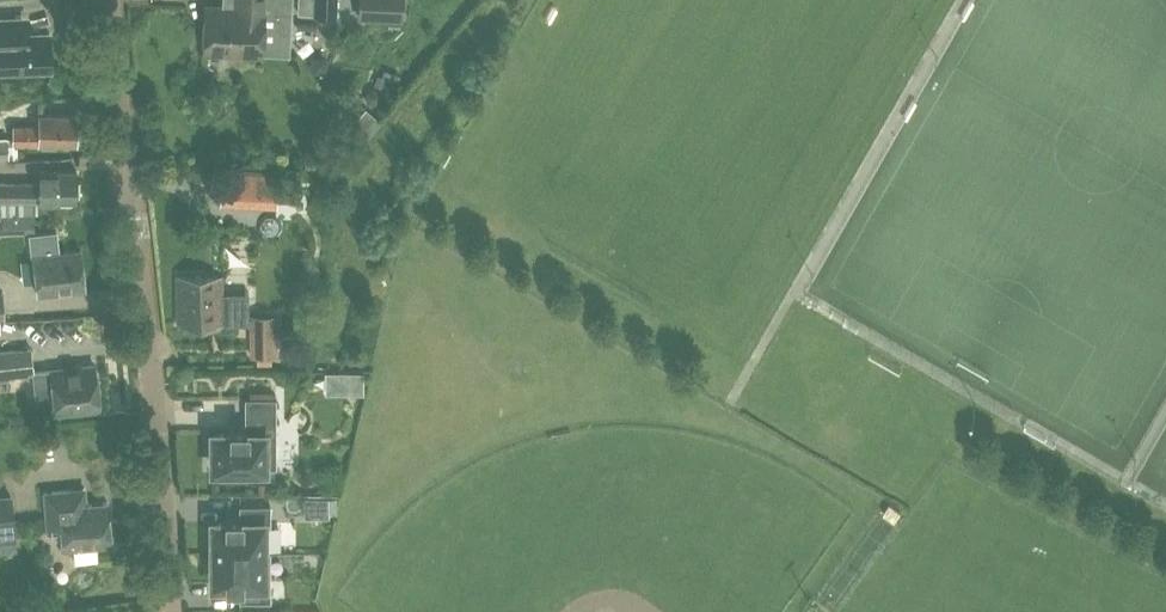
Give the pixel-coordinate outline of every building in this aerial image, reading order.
[(292,13),(292,0),(249,0),(249,9),(206,7),(204,52),(262,55),(264,12),(292,13)] [(334,16),(335,0),(316,0),(315,15),(334,16)] [(403,20),(404,0),(358,0),(357,18),(403,20)] [(0,20),(0,71),(50,69),(49,33),(14,35),(13,19),(0,20)] [(312,55),(311,70),(327,72),(328,55),(312,55)] [(366,98),(370,103),(377,104),(382,99),(380,92),(373,89),(369,91),(366,98)] [(39,144),(76,145),(76,114),(39,114),(39,125),(13,125),(13,145),(39,144)] [(10,162),(9,138),(0,138),(0,162),(10,162)] [(223,169),(221,204),(276,207),(278,172),(223,169)] [(75,201),(75,171),(38,171),(38,183),(0,183),(0,201),(75,201)] [(33,231),(34,213),(0,214),(0,215),(0,217),(0,232),(33,231)] [(85,289),(80,251),(33,256),(37,294),(85,289)] [(222,275),(176,275),(177,323),(223,323),(250,323),(250,316),(248,316),(248,309),(248,292),(222,292),(222,275)] [(275,316),(250,316),(250,323),(251,356),(256,356),(257,364),(271,364),(271,356),(278,356),(278,316),(275,316)] [(0,351),(0,378),(14,376),(34,374),(31,348),(0,351)] [(55,414),(99,409),(94,366),(34,373),(39,413),(55,412),(55,414)] [(209,437),(209,454),(213,454),(213,467),(238,467),(238,471),(255,471),(255,467),(276,467),(276,397),(245,397),(245,429),(230,429),(230,433),(213,433),(213,437),(209,437)] [(60,549),(72,548),(73,562),(95,560),(94,546),(112,545),(108,502),(97,503),(96,498),(86,499),(86,489),(42,493),(46,533),(59,532),(60,549)] [(0,497),(0,547),(13,545),(8,497),(0,497)] [(267,551),(267,524),(270,523),(270,504),(239,504),(239,518),(226,518),(226,522),(213,522),(213,535),(209,535),(209,552),(270,552),(270,551),(267,551)] [(270,600),(270,552),(209,552),(209,569),(213,569),(213,582),(226,582),(226,586),(239,586),(239,600),(270,600)]
